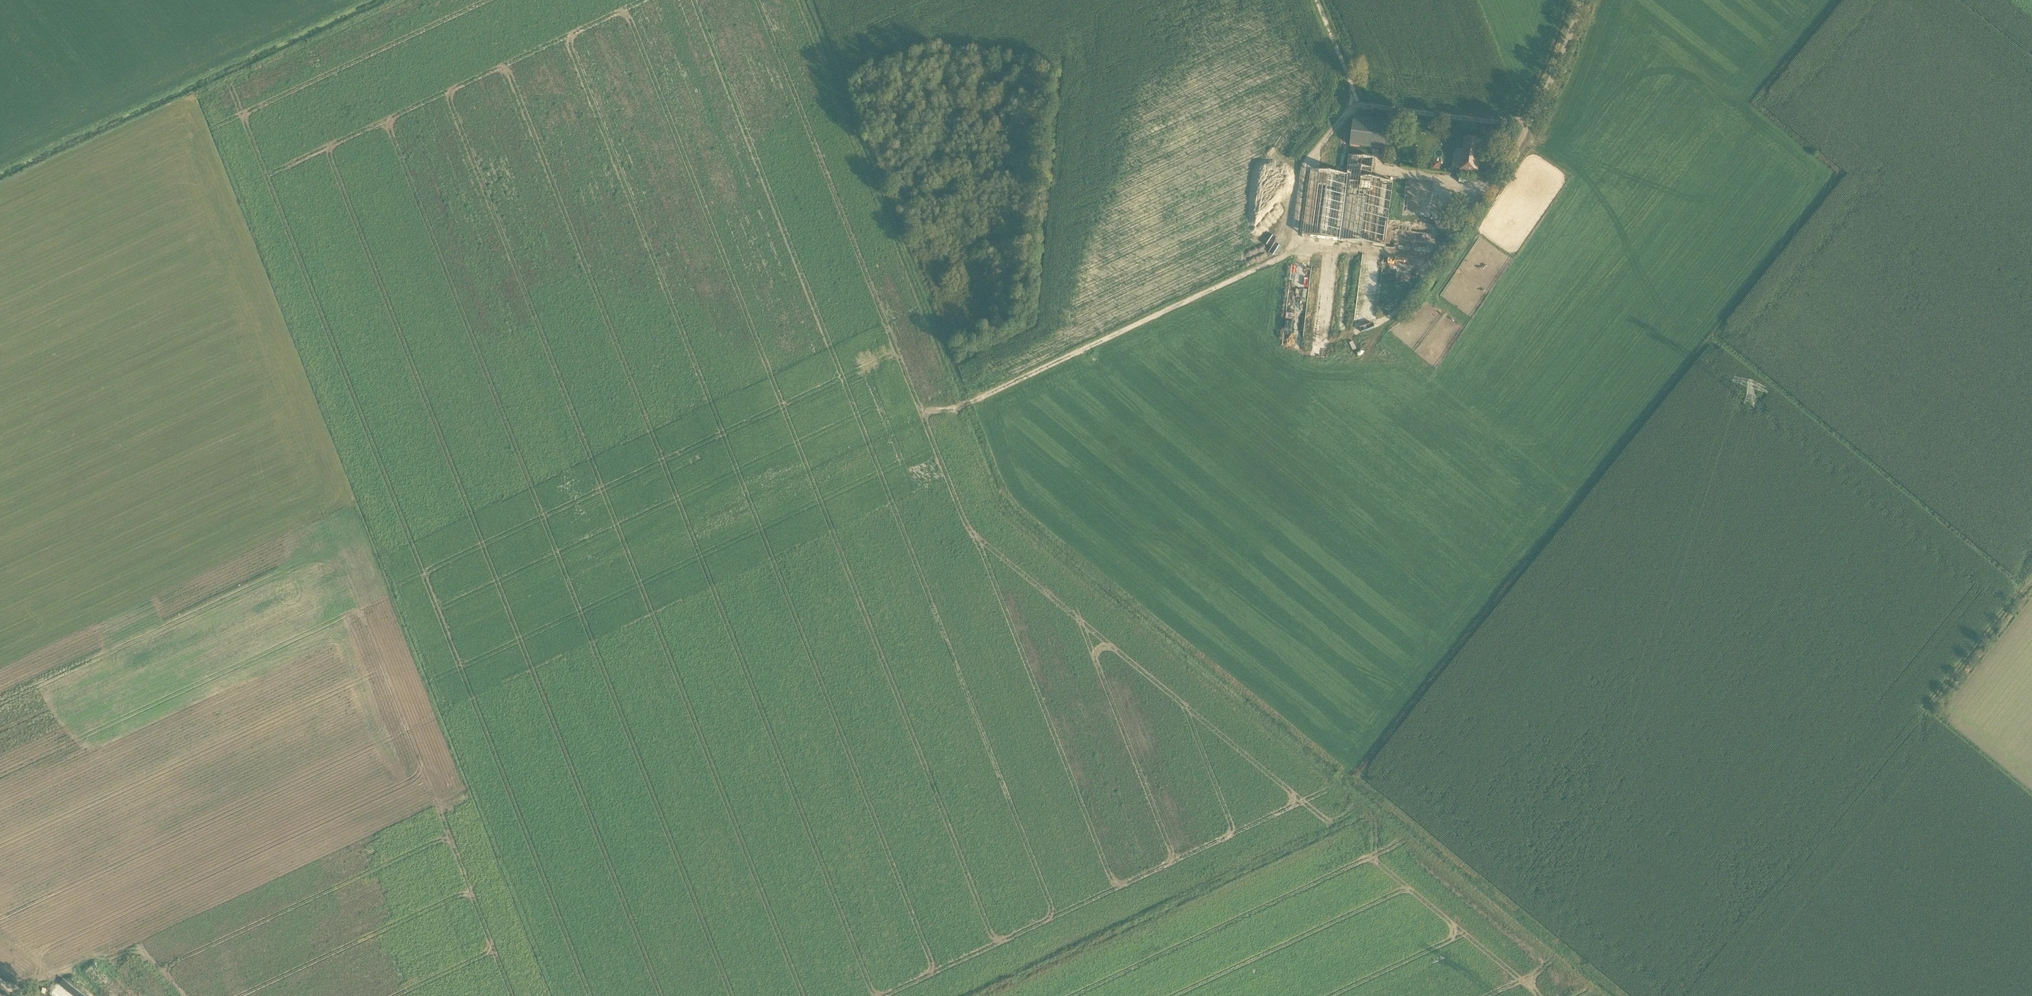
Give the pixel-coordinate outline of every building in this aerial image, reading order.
[(1390,122),(1354,117),(1350,147),(1386,152),(1390,122)] [(1477,174),(1482,141),(1464,139),(1460,172),(1477,174)] [(1346,176),(1310,172),(1302,236),(1431,253),(1434,226),(1388,220),(1393,183),(1371,180),(1373,160),(1349,157),(1346,176)] [(1449,220),(1451,204),(1429,201),(1432,183),(1407,180),(1403,214),(1449,220)]
